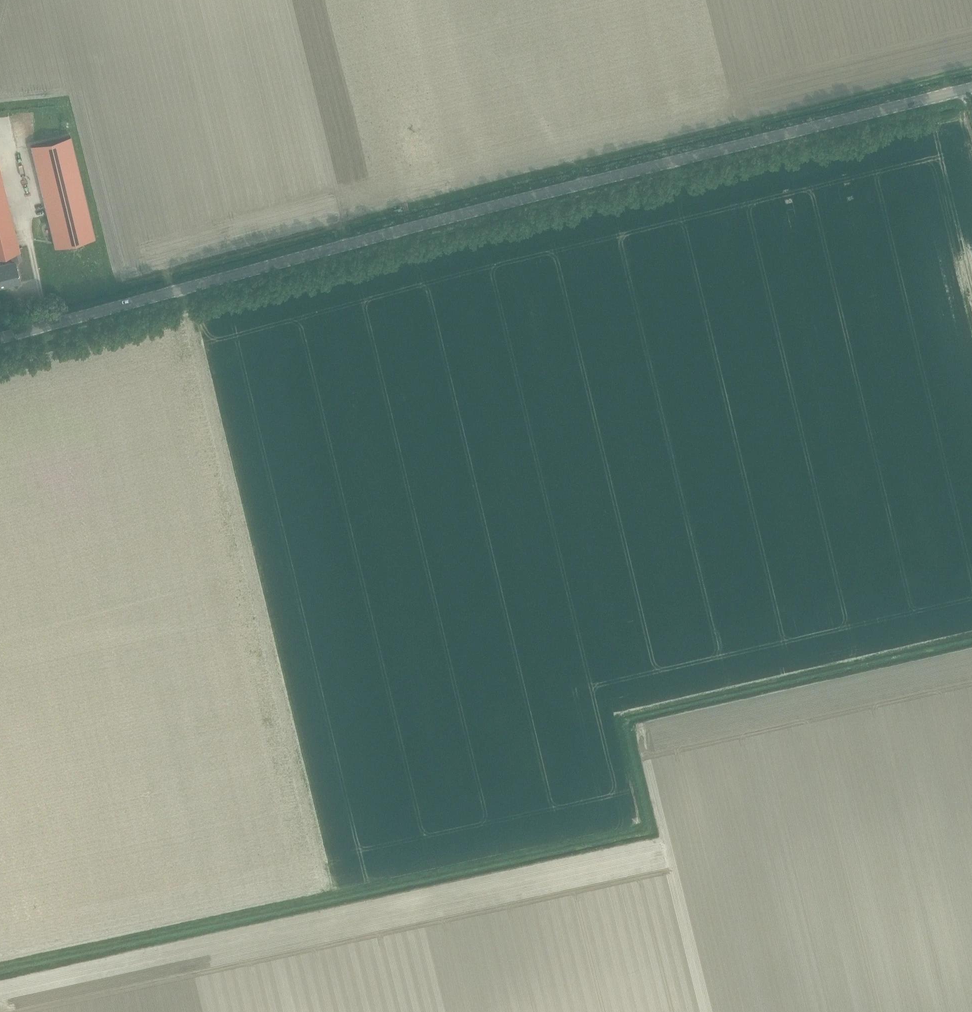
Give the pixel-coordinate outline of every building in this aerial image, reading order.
[(95,237),(71,136),(31,145),(55,247),(95,237)] [(21,282),(16,261),(22,259),(0,169),(0,256),(11,254),(12,262),(0,264),(0,287),(21,282)]
